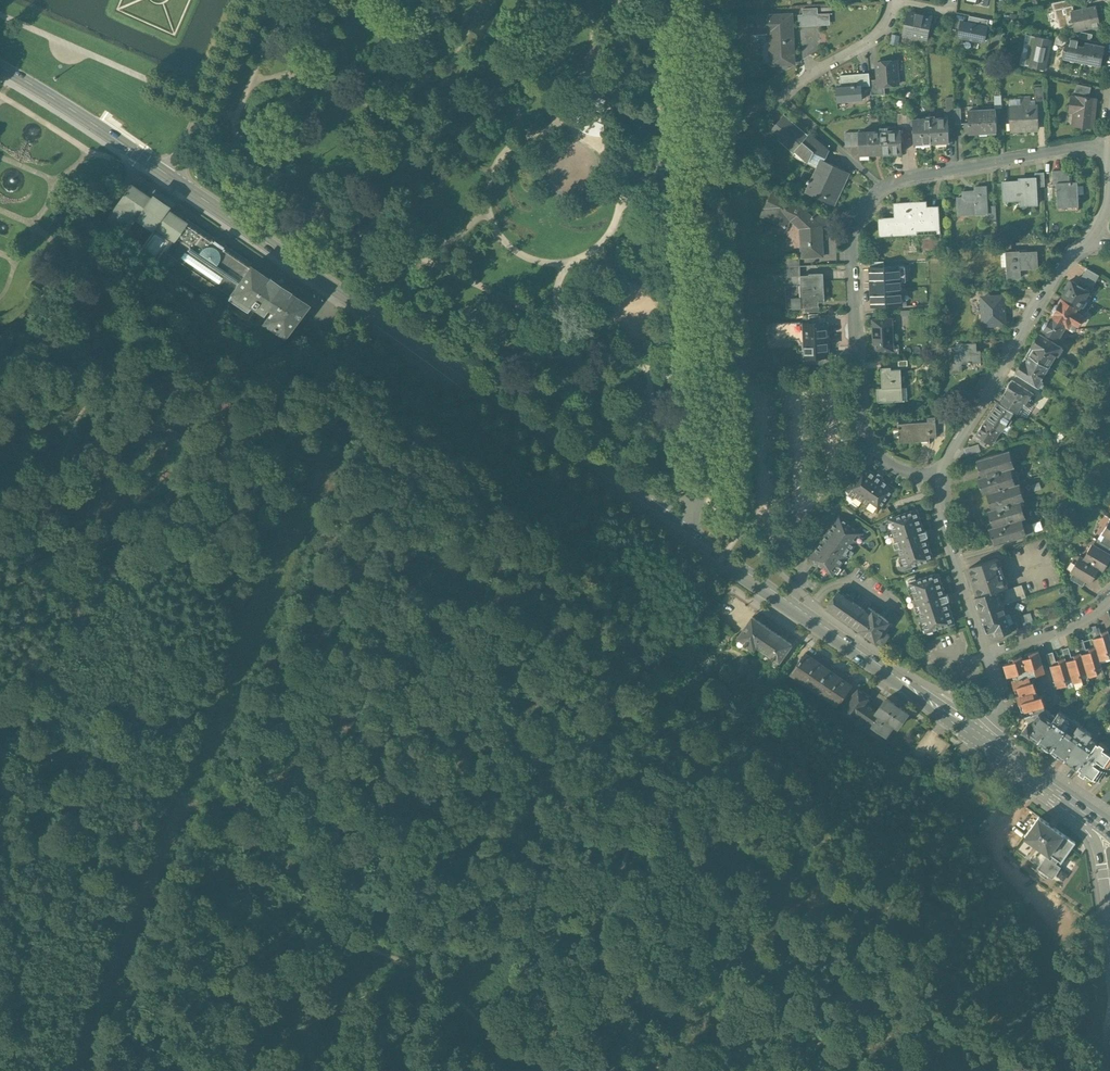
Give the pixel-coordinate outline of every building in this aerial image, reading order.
[(1096,5),(1071,11),(1075,31),(1101,26),(1096,5)] [(817,8),(803,9),(803,15),(798,15),(799,24),(818,23),(817,8)] [(931,17),(908,13),(904,33),(927,38),(931,17)] [(791,15),(749,17),(749,32),(770,31),(772,64),(794,63),(791,15)] [(989,20),(970,16),(968,23),(987,27),(989,20)] [(968,23),(962,22),(959,36),(984,42),(987,27),(968,23)] [(1051,39),(1036,36),(1036,37),(1031,36),(1025,65),(1030,66),(1044,69),(1051,39)] [(1078,40),(1072,39),(1071,44),(1066,43),(1063,58),(1082,62),(1085,47),(1077,45),(1078,40)] [(1105,47),(1086,42),(1085,47),(1082,62),(1101,66),(1105,47)] [(896,61),(877,62),(878,79),(879,86),(885,85),(898,84),(896,61)] [(860,75),(842,76),(842,75),(841,76),(842,87),(838,88),(839,102),(862,100),(861,86),(870,85),(870,80),(869,73),(860,74),(860,75)] [(878,79),(870,80),(870,85),(871,85),(871,95),(885,94),(885,85),(879,86),(878,79)] [(1089,86),(1078,84),(1076,90),(1088,92),(1089,86)] [(1043,86),(1034,87),(1035,101),(1044,100),(1043,86)] [(606,99),(597,95),(582,113),(579,112),(571,121),(584,132),(600,135),(603,124),(601,123),(606,99)] [(1096,99),(1071,96),(1070,107),(1075,107),(1073,126),(1093,128),(1096,99)] [(1037,104),(1021,105),(1021,107),(1010,108),(1011,123),(1014,123),(1014,131),(1011,131),(1011,132),(1033,131),(1032,128),(1038,128),(1037,104)] [(996,109),(978,110),(979,133),(997,132),(996,109)] [(978,110),(969,110),(969,123),(965,123),(965,129),(970,129),(970,133),(979,133),(978,110)] [(906,113),(898,113),(898,126),(907,126),(907,114),(906,113)] [(809,135),(785,114),(776,125),(770,132),(772,131),(794,151),(793,152),(794,153),(809,136),(809,135)] [(948,117),(931,118),(932,143),(950,143),(949,124),(949,117),(948,117)] [(914,119),(913,119),(914,126),(914,144),(932,143),(931,118),(914,119)] [(770,120),(760,132),(761,132),(766,136),(770,132),(776,125),(770,120)] [(901,130),(880,131),(881,153),(902,152),(901,130)] [(880,131),(859,132),(860,145),(860,153),(881,153),(880,131)] [(846,170),(824,160),(829,150),(812,135),(810,137),(809,136),(794,152),(799,156),(821,166),(817,175),(815,174),(813,173),(809,180),(808,180),(807,182),(809,183),(809,182),(812,184),(808,192),(819,198),(821,194),(836,201),(846,182),(841,180),(846,170)] [(1069,170),(1053,171),(1054,185),(1057,185),(1059,203),(1078,202),(1077,185),(1071,185),(1071,181),(1070,182),(1069,170)] [(1036,179),(1026,179),(1026,181),(1003,183),(1004,200),(1005,200),(1005,195),(1021,194),(1022,205),(1038,204),(1036,179)] [(201,235),(196,232),(196,231),(191,228),(190,228),(186,225),(185,224),(186,223),(166,210),(168,207),(153,197),(151,200),(131,186),(124,197),(105,225),(122,237),(137,216),(139,217),(137,220),(152,230),(154,228),(156,229),(141,251),(155,261),(226,309),(247,323),(253,315),(249,312),(252,307),(253,307),(253,306),(255,307),(254,308),(256,309),(263,314),(264,315),(265,314),(269,309),(274,313),(266,324),(265,325),(266,326),(276,332),(284,338),(285,339),(286,338),(290,332),(303,314),(302,313),(307,308),(308,306),(306,305),(288,293),(289,292),(271,279),(270,281),(252,268),(250,267),(250,268),(249,267),(249,268),(245,265),(244,264),(239,261),(240,261),(239,261),(234,258),(235,258),(234,257),(229,254),(228,254),(224,251),(225,250),(224,249),(222,248),(223,247),(222,246),(222,247),(216,243),(216,242),(215,242),(214,243),(213,241),(212,241),(211,242),(207,239),(206,238),(201,235),(202,235),(201,235)] [(976,193),(963,193),(963,197),(957,198),(958,211),(966,211),(967,215),(988,214),(987,186),(975,187),(976,193)] [(812,218),(803,209),(771,194),(761,216),(773,222),(777,214),(793,221),(802,228),(803,256),(803,257),(822,256),(821,226),(813,219),(815,217),(814,216),(812,218)] [(924,202),(898,203),(899,219),(881,220),(882,234),(909,233),(910,250),(916,249),(916,232),(938,231),(937,209),(924,209),(924,202)] [(1037,252),(1020,253),(1020,251),(1007,252),(1008,278),(1021,278),(1020,269),(1038,268),(1037,252)] [(803,256),(784,258),(785,266),(800,266),(800,257),(803,257),(803,256)] [(800,266),(785,266),(785,277),(801,276),(801,275),(800,266)] [(884,268),(871,268),(872,269),(873,305),(902,304),(902,303),(899,267),(884,268)] [(1099,275),(1087,268),(1080,280),(1092,287),(1099,275)] [(770,274),(762,278),(766,285),(774,281),(770,274)] [(823,274),(801,275),(801,276),(801,284),(800,284),(801,297),(792,298),(793,308),(806,308),(806,307),(819,306),(819,300),(824,300),(823,274)] [(801,276),(785,277),(787,308),(793,308),(792,298),(801,297),(800,284),(801,284),(801,276)] [(1078,285),(1072,281),(1071,283),(1069,281),(1065,288),(1067,290),(1062,298),(1078,307),(1077,307),(1079,309),(1080,306),(1084,309),(1088,303),(1084,300),(1089,291),(1084,288),(1079,284),(1078,285)] [(1004,296),(983,297),(984,314),(987,314),(987,324),(1005,323),(1004,312),(1002,312),(1002,306),(1004,306),(1004,296)] [(1078,307),(1062,298),(1051,316),(1067,325),(1074,330),(1077,324),(1079,325),(1084,317),(1075,311),(1077,307),(1078,307)] [(263,314),(256,309),(254,308),(255,307),(253,306),(253,307),(252,307),(249,312),(253,315),(247,323),(260,332),(261,331),(272,339),(276,332),(266,326),(265,325),(266,324),(274,313),(269,309),(265,314),(264,315),(263,314)] [(1067,325),(1051,316),(1043,329),(1054,336),(1060,337),(1067,325)] [(891,320),(874,321),(876,351),(882,351),(882,349),(893,348),(891,320)] [(799,323),(773,324),(774,341),(791,340),(799,340),(801,344),(805,344),(805,343),(806,343),(805,324),(799,325),(799,323)] [(820,324),(805,324),(806,343),(805,343),(805,344),(805,345),(806,345),(807,357),(803,357),(829,356),(828,347),(827,329),(820,329),(820,324)] [(1063,348),(1040,334),(1028,353),(1031,355),(1049,366),(1056,354),(1058,355),(1063,348)] [(977,344),(963,344),(957,344),(957,348),(950,348),(951,373),(962,372),(962,364),(969,363),(969,365),(971,364),(970,363),(981,363),(980,351),(977,351),(977,344)] [(1049,366),(1031,355),(1028,353),(1016,372),(1039,387),(1043,380),(1041,379),(1049,366)] [(1071,366),(1064,361),(1058,372),(1063,375),(1065,376),(1071,366)] [(891,367),(881,368),(882,388),(877,389),(877,402),(905,401),(905,400),(903,400),(901,370),(891,371),(891,367)] [(1034,394),(1012,380),(1006,389),(1010,392),(1003,402),(1019,413),(1024,406),(1028,409),(1034,400),(1031,399),(1034,394)] [(1013,413),(998,403),(987,421),(1002,430),(1006,423),(1009,425),(1012,420),(1009,418),(1013,413)] [(945,409),(935,410),(935,417),(936,424),(946,423),(945,409)] [(1045,419),(1031,410),(1026,417),(1040,426),(1045,419)] [(929,422),(899,424),(899,420),(898,420),(899,428),(898,428),(898,429),(899,429),(900,447),(901,447),(900,443),(921,441),(921,438),(929,437),(929,443),(930,443),(930,437),(937,437),(936,424),(935,417),(928,418),(929,422)] [(987,421),(985,420),(976,435),(992,445),(1002,430),(987,421)] [(978,445),(966,449),(968,454),(980,450),(978,445)] [(1006,451),(977,460),(982,476),(978,477),(983,494),(987,493),(1012,485),(1007,469),(1011,468),(1006,451)] [(881,507),(895,488),(882,479),(883,476),(879,473),(877,475),(864,466),(851,485),(853,487),(848,495),(854,499),(856,496),(870,506),(868,509),(873,513),(879,505),(881,507)] [(1017,501),(1018,502),(1021,501),(1016,484),(1012,485),(987,493),(992,509),(1017,501)] [(992,509),(988,510),(993,526),(993,527),(1019,519),(1023,518),(1018,502),(1017,501),(992,509)] [(911,566),(933,558),(926,536),(928,536),(926,530),(924,531),(917,509),(895,516),(896,519),(887,522),(889,529),(893,528),(897,541),(893,542),(896,549),(899,548),(903,558),(899,559),(901,566),(910,563),(911,566)] [(858,530),(839,516),(825,535),(823,534),(820,539),(822,540),(809,559),(828,572),(830,569),(838,575),(842,569),(839,567),(846,555),(850,558),(854,552),(850,550),(857,541),(860,543),(864,537),(856,532),(858,530)] [(1019,519),(993,527),(993,526),(989,527),(995,545),(1024,536),(1019,519)] [(1105,535),(1101,541),(1109,546),(1109,538),(1105,535)] [(1083,585),(1086,580),(1091,583),(1099,568),(1104,571),(1109,560),(1109,552),(1091,542),(1079,564),(1072,560),(1067,569),(1073,572),(1070,578),(1083,585)] [(997,558),(970,567),(979,595),(975,596),(975,597),(998,589),(1006,586),(997,558)] [(932,629),(954,622),(947,600),(949,599),(947,594),(945,594),(938,573),(916,580),(917,583),(908,586),(910,593),(914,592),(918,605),(915,606),(917,612),(920,611),(924,622),(920,623),(922,630),(931,627),(932,629)] [(999,593),(1003,605),(1026,598),(1022,585),(999,593)] [(998,589),(975,597),(981,613),(1003,606),(1003,605),(999,593),(998,589)] [(869,608),(866,612),(852,602),(854,600),(847,595),(845,597),(838,593),(827,608),(834,613),(834,614),(842,619),(843,619),(859,631),(858,633),(863,637),(865,635),(875,642),(876,641),(882,646),(889,636),(882,632),(889,622),(869,608)] [(1003,606),(981,613),(988,632),(996,628),(999,635),(1018,629),(1016,622),(1010,625),(1003,606)] [(1031,613),(1021,616),(1025,627),(1034,624),(1031,613)] [(791,646),(752,619),(737,640),(742,643),(739,647),(739,648),(744,652),(748,647),(754,651),(756,647),(762,651),(760,655),(763,657),(765,654),(773,659),(768,667),(774,671),(779,663),(791,646)] [(1101,632),(1102,635),(1093,638),(1095,645),(1096,645),(1100,660),(1109,657),(1109,656),(1109,652),(1109,635),(1108,630),(1101,632)] [(1095,645),(1089,647),(1090,651),(1082,654),(1081,654),(1087,673),(1087,676),(1097,673),(1096,668),(1102,666),(1100,660),(1096,645),(1095,645)] [(1068,648),(1063,649),(1065,657),(1066,661),(1072,659),(1068,648)] [(786,673),(836,710),(853,687),(848,683),(842,678),(829,669),(816,659),(803,650),(786,673)] [(1018,687),(1034,682),(1033,678),(1034,676),(1046,672),(1039,650),(1030,653),(1031,656),(1023,658),(1022,655),(1014,658),(1015,661),(1004,664),(1008,676),(1014,674),(1015,679),(1012,680),(1015,688),(1018,687)] [(1055,651),(1047,652),(1049,663),(1056,662),(1055,651)] [(1081,652),(1074,654),(1075,658),(1072,659),(1066,661),(1072,678),(1071,678),(1073,683),(1083,680),(1082,675),(1087,673),(1081,654),(1082,654),(1081,652)] [(1060,663),(1050,666),(1057,688),(1068,685),(1066,679),(1071,678),(1072,678),(1066,661),(1065,657),(1059,659),(1060,663)] [(1034,682),(1018,687),(1020,694),(1017,695),(1022,712),(1029,710),(1031,715),(1046,709),(1044,705),(1045,705),(1042,695),(1039,696),(1034,682)] [(885,701),(877,714),(866,706),(871,698),(859,690),(839,717),(877,743),(881,737),(885,739),(894,727),(897,730),(908,715),(886,700),(885,701)] [(1046,709),(1031,715),(1025,718),(1030,721),(1023,732),(1039,742),(1038,742),(1056,716),(1046,709)] [(1056,716),(1038,742),(1039,742),(1044,746),(1042,749),(1049,753),(1051,750),(1051,751),(1069,725),(1063,721),(1066,716),(1059,711),(1056,716)] [(1076,729),(1069,725),(1051,751),(1054,753),(1053,756),(1057,759),(1059,756),(1064,760),(1085,729),(1079,725),(1076,729)] [(1085,729),(1064,760),(1077,769),(1078,770),(1096,743),(1095,743),(1089,739),(1092,734),(1085,729)] [(1100,741),(1099,743),(1097,741),(1095,743),(1096,743),(1078,770),(1080,771),(1079,772),(1089,778),(1091,776),(1098,780),(1108,766),(1109,767),(1109,766),(1109,752),(1108,751),(1109,748),(1100,741)] [(1076,844),(1038,818),(1024,839),(1054,859),(1052,863),(1047,859),(1039,871),(1053,881),(1062,869),(1057,866),(1059,863),(1061,865),(1076,844)]
